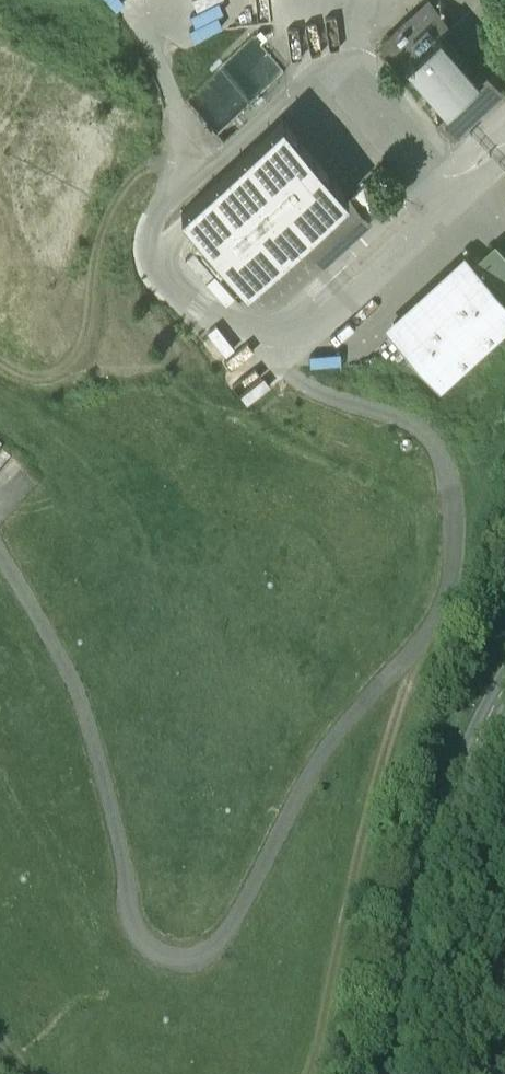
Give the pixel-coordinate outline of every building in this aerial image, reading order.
[(485,65),(476,71),(440,29),(448,22),(429,0),(381,42),(400,64),(407,57),(444,100),(436,107),(452,126),(501,84),(485,65)] [(253,30),(222,57),(219,53),(207,63),(211,67),(184,91),(215,126),(216,125),(223,133),(245,114),(238,106),(284,65),(253,30)] [(200,35),(182,43),(186,51),(203,42),(200,35)] [(347,184),(282,108),(180,196),(245,271),(300,226),(347,184)] [(347,184),(300,226),(321,250),(334,239),(330,235),(365,205),(347,184)] [(498,242),(478,260),(504,292),(504,251),(498,242)] [(464,247),(383,316),(392,326),(473,257),(464,247)] [(392,326),(438,381),(504,325),(504,295),(473,257),(392,326)] [(243,331),(217,346),(235,377),(261,362),(243,331)] [(263,360),(240,378),(248,388),(270,370),(263,360)]
